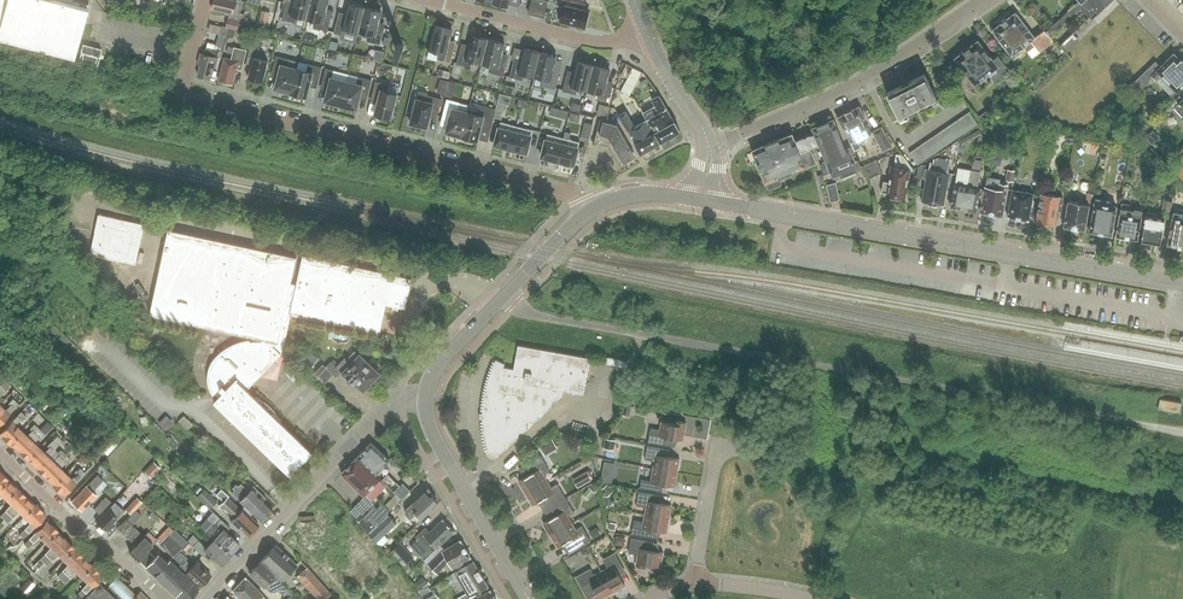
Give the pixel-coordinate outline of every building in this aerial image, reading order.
[(74,60),(88,5),(72,1),(72,0),(0,0),(0,41),(74,60)] [(244,1),(240,0),(237,0),(237,1),(233,0),(215,0),(212,9),(226,12),(225,15),(229,16),(226,27),(229,27),(238,30),(241,21),(243,21),(245,14),(241,13),(244,1)] [(294,0),(292,0),(287,0),(287,2),(282,20),(295,23),(297,16),(307,18),(312,0),(295,0),(294,0)] [(307,18),(316,21),(314,28),(328,31),(333,10),(326,9),(329,0),(312,0),(307,18)] [(528,11),(544,15),(548,0),(531,0),(528,11)] [(1088,9),(1086,11),(1088,14),(1092,19),(1112,0),(1079,0),(1088,9)] [(342,30),(358,34),(359,31),(365,7),(349,3),(345,17),(338,15),(334,33),(341,34),(342,30)] [(564,4),(560,20),(583,26),(587,10),(564,4)] [(367,41),(380,44),(384,27),(377,25),(381,11),(365,7),(359,31),(368,34),(367,41)] [(263,11),(260,22),(267,23),(269,12),(263,11)] [(1016,13),(993,30),(1012,56),(1031,41),(1035,46),(1040,52),(1054,41),(1044,30),(1035,38),(1016,13)] [(435,25),(429,50),(441,53),(439,59),(450,62),(454,45),(448,43),(452,29),(435,25)] [(220,35),(227,37),(229,27),(226,27),(222,26),(220,35)] [(1074,33),(1067,40),(1072,46),(1079,39),(1074,33)] [(488,39),(472,35),(469,48),(461,46),(456,64),(471,67),(472,60),(482,63),(483,60),(488,39)] [(252,42),(246,63),(252,65),(250,72),(249,72),(248,78),(254,79),(255,78),(264,80),(268,61),(254,58),(255,54),(258,53),(259,48),(257,45),(258,44),(260,45),(261,38),(253,36),(252,42)] [(491,69),(504,73),(509,55),(502,53),(505,43),(488,39),(483,60),(493,62),(491,69)] [(331,41),(329,48),(336,50),(338,43),(331,41)] [(996,83),(1011,72),(998,55),(992,59),(978,41),(955,58),(975,84),(989,74),(996,83)] [(82,47),(78,61),(97,65),(101,52),(101,49),(94,47),(83,44),(82,47)] [(242,69),(247,51),(229,46),(227,53),(233,54),(232,59),(225,57),(219,80),(233,84),(237,67),(242,69)] [(318,54),(327,56),(329,50),(320,47),(318,54)] [(540,51),(524,47),(522,58),(521,61),(514,60),(509,77),(523,80),(524,74),(534,76),(540,51)] [(201,65),(198,75),(211,78),(213,68),(216,68),(218,58),(219,51),(216,50),(207,48),(205,55),(201,54),(198,65),(201,65)] [(540,51),(534,76),(544,79),(542,85),(555,89),(560,71),(553,69),(555,59),(556,56),(540,51)] [(1182,86),(1182,60),(1180,60),(1174,54),(1161,67),(1156,62),(1136,82),(1143,89),(1150,81),(1149,80),(1153,77),(1155,80),(1161,75),(1177,92),(1182,86)] [(291,93),(297,69),(287,66),(289,59),(276,56),(271,73),(278,75),(275,89),(291,93)] [(578,88),(588,90),(594,66),(578,62),(574,75),(567,74),(562,91),(576,94),(578,88)] [(317,85),(322,68),(309,64),(307,71),(297,69),(291,93),(307,97),(310,83),(317,85)] [(631,70),(632,68),(627,65),(621,76),(627,78),(631,70)] [(609,70),(594,66),(588,90),(597,92),(595,99),(608,103),(613,85),(606,84),(609,70)] [(337,105),(344,80),(332,78),(334,71),(326,69),(321,86),(328,88),(325,102),(337,105)] [(966,77),(960,69),(956,73),(958,76),(950,82),(952,85),(960,78),(962,81),(966,77)] [(886,93),(898,117),(937,97),(925,73),(886,93)] [(360,96),(367,98),(372,80),(358,77),(357,84),(344,80),(337,105),(357,110),(360,96)] [(375,82),(371,99),(378,100),(375,114),(391,118),(397,94),(387,91),(388,86),(375,82)] [(496,109),(494,117),(501,119),(505,105),(507,96),(500,94),(496,109)] [(680,131),(663,101),(659,95),(652,99),(656,106),(644,113),(647,119),(660,143),(680,131)] [(1179,96),(1166,108),(1173,109),(1174,108),(1182,99),(1179,96)] [(417,99),(410,123),(427,128),(430,113),(437,115),(441,101),(434,99),(433,103),(417,99)] [(447,99),(442,117),(449,119),(446,133),(462,137),(468,112),(458,110),(460,103),(447,99)] [(1182,99),(1174,108),(1182,117),(1182,99)] [(494,117),(496,109),(480,105),(478,112),(469,110),(468,112),(462,137),(478,141),(481,126),(491,129),(494,117)] [(858,140),(871,133),(864,119),(866,118),(860,106),(838,118),(844,129),(846,128),(854,142),(854,143),(858,140)] [(551,107),(549,115),(567,119),(569,112),(551,107)] [(660,143),(647,119),(635,126),(626,111),(619,115),(641,153),(660,143)] [(978,122),(970,111),(910,151),(918,163),(978,122)] [(601,120),(595,143),(615,148),(624,163),(636,157),(617,124),(601,120)] [(834,120),(812,128),(814,133),(819,144),(826,161),(822,163),(823,164),(820,165),(824,175),(831,172),(833,178),(840,175),(842,178),(856,172),(862,170),(860,166),(858,160),(855,161),(850,148),(845,149),(839,133),(834,120)] [(516,125),(500,121),(494,144),(510,149),(516,125)] [(585,122),(581,136),(589,138),(592,124),(585,122)] [(517,125),(516,125),(510,149),(527,153),(533,130),(517,125)] [(883,153),(893,147),(882,127),(872,132),(883,153)] [(982,134),(979,129),(960,140),(963,145),(982,134)] [(1153,131),(1145,138),(1151,145),(1159,137),(1153,131)] [(557,160),(557,161),(563,138),(547,133),(547,134),(541,156),(557,160)] [(800,139),(795,141),(800,152),(810,148),(811,148),(819,144),(814,133),(800,139)] [(792,134),(753,151),(753,152),(757,163),(761,171),(775,165),(774,163),(800,152),(795,141),(792,134)] [(563,138),(557,161),(573,165),(579,142),(569,139),(564,138),(563,138)] [(854,143),(854,142),(851,144),(855,151),(862,147),(858,140),(854,143)] [(775,165),(761,171),(761,172),(766,183),(767,182),(769,188),(772,188),(780,185),(781,182),(779,178),(792,172),(816,162),(810,148),(800,152),(774,163),(775,165)] [(914,170),(903,155),(896,154),(894,167),(891,167),(889,182),(884,181),(882,194),(904,198),(907,180),(908,180),(910,171),(914,171),(914,170)] [(1182,180),(1182,157),(1181,155),(1170,166),(1182,180)] [(926,169),(924,177),(926,178),(922,202),(944,206),(948,181),(950,182),(952,173),(948,173),(951,159),(947,159),(947,160),(937,158),(937,160),(934,159),(934,163),(930,162),(929,170),(926,169)] [(862,166),(868,178),(882,172),(876,160),(862,166)] [(924,179),(924,177),(926,169),(926,165),(923,165),(918,168),(917,177),(924,179)] [(1142,169),(1140,172),(1142,175),(1145,177),(1149,175),(1150,172),(1149,169),(1145,167),(1142,169)] [(972,170),(970,170),(958,168),(955,184),(951,207),(964,209),(966,194),(967,194),(972,170)] [(1015,170),(1007,169),(1006,180),(1013,181),(1015,170)] [(980,200),(982,189),(978,188),(981,172),(972,170),(967,194),(966,194),(964,209),(976,211),(978,199),(980,200)] [(1061,210),(1063,197),(1045,194),(1047,182),(1041,182),(1039,194),(1041,194),(1036,222),(1055,225),(1057,210),(1061,210)] [(1003,216),(1008,185),(1000,183),(999,189),(985,187),(980,212),(1003,216)] [(1029,220),(1033,193),(1013,190),(1008,217),(1029,220)] [(1112,235),(1117,206),(1111,205),(1111,203),(1109,203),(1110,200),(1096,197),(1095,202),(1090,231),(1112,235)] [(1163,200),(1161,214),(1170,215),(1172,202),(1163,200)] [(1085,230),(1089,205),(1068,201),(1064,227),(1085,230)] [(1182,220),(1182,210),(1174,208),(1168,245),(1178,247),(1182,220)] [(1137,239),(1142,211),(1134,209),(1134,211),(1121,209),(1116,236),(1137,239)] [(1160,243),(1164,220),(1157,218),(1158,214),(1148,212),(1147,217),(1146,217),(1142,240),(1160,243)] [(90,254),(136,264),(145,224),(99,214),(90,254)] [(273,409),(269,405),(267,403),(263,400),(260,397),(257,396),(255,398),(246,389),(249,374),(278,380),(285,349),(284,349),(291,315),(380,334),(387,305),(406,309),(412,278),(303,255),(296,285),(291,284),(297,257),(168,229),(150,315),(262,340),(262,342),(258,341),(256,341),(254,341),(249,342),(246,342),(242,343),(239,344),(235,345),(233,347),(230,348),(227,350),(225,351),(222,354),(220,355),(218,357),(216,360),(215,362),(214,363),(212,366),(212,368),(211,369),(210,372),(210,373),(210,375),(210,376),(210,378),(210,380),(210,382),(210,384),(211,385),(211,387),(212,389),(213,391),(214,393),(215,394),(216,395),(217,394),(219,396),(214,402),(289,474),(290,475),(307,458),(307,460),(307,458),(307,456),(307,454),(306,451),(306,450),(305,448),(303,445),(302,443),(301,442),(300,441),(280,422),(282,420),(280,417),(278,415),(277,413),(273,409)] [(485,394),(484,398),(483,403),(483,407),(483,411),(482,415),(482,418),(482,422),(483,429),(483,432),(483,435),(485,446),(487,454),(494,452),(500,452),(502,447),(507,447),(512,442),(513,437),(518,436),(523,432),(524,426),(529,426),(535,422),(536,416),(540,416),(545,411),(547,406),(551,406),(568,391),(583,393),(590,357),(518,344),(514,368),(503,366),(504,362),(497,359),(495,363),(494,366),(492,370),(491,373),(489,377),(488,381),(487,386),(486,390),(485,394)] [(297,362),(304,352),(298,348),(291,359),(297,362)] [(309,371),(318,359),(318,358),(305,349),(304,352),(297,362),(309,371)] [(379,374),(355,351),(347,359),(346,358),(337,367),(331,362),(326,367),(327,368),(317,378),(324,385),(334,374),(337,377),(341,372),(358,389),(361,386),(364,389),(373,379),(374,380),(379,374),(378,374),(379,374)] [(18,405),(18,404),(13,399),(8,404),(10,405),(5,410),(0,405),(0,423),(18,405)] [(1161,399),(1159,409),(1181,413),(1182,402),(1161,399)] [(623,405),(621,414),(629,415),(631,406),(623,405)] [(21,412),(0,434),(3,436),(2,437),(9,444),(21,430),(15,425),(20,420),(22,422),(27,417),(21,412)] [(184,416),(179,421),(188,429),(193,424),(184,416)] [(665,437),(682,440),(685,422),(675,420),(674,424),(660,422),(659,429),(649,428),(647,441),(664,444),(665,437)] [(21,430),(9,444),(10,443),(19,452),(40,430),(34,425),(30,429),(32,431),(27,436),(21,430)] [(40,430),(19,452),(27,460),(39,448),(34,443),(39,438),(41,440),(45,435),(40,430)] [(207,438),(202,444),(211,453),(216,447),(207,438)] [(39,448),(27,460),(36,469),(48,456),(57,447),(52,441),(47,446),(49,448),(44,453),(39,448)] [(371,442),(357,457),(375,474),(374,475),(381,481),(381,480),(383,479),(376,472),(389,460),(371,442)] [(547,445),(541,448),(545,455),(551,452),(547,445)] [(652,468),(676,472),(678,459),(661,456),(663,449),(646,446),(644,459),(653,461),(652,468)] [(48,456),(36,469),(45,477),(66,455),(61,450),(56,454),(58,456),(53,461),(48,456)] [(66,455),(45,477),(53,485),(53,486),(53,487),(66,474),(60,468),(65,463),(67,465),(71,460),(66,455)] [(525,493),(546,481),(542,474),(548,470),(540,455),(518,468),(523,478),(518,481),(525,493)] [(356,459),(341,474),(364,496),(365,497),(366,495),(372,501),(385,488),(378,481),(356,459)] [(153,462),(144,472),(151,478),(160,468),(153,462)] [(164,466),(161,470),(167,475),(170,471),(164,466)] [(66,474),(53,487),(60,493),(61,492),(63,495),(84,473),(79,468),(75,472),(76,474),(72,479),(66,474)] [(674,486),(676,472),(652,468),(650,481),(640,479),(639,487),(658,490),(659,483),(674,486)] [(92,491),(107,476),(101,470),(72,502),(82,511),(96,495),(92,491)] [(588,470),(578,476),(583,485),(594,479),(588,470)] [(8,479),(0,471),(0,488),(8,479)] [(383,479),(381,480),(395,493),(401,499),(409,491),(401,483),(399,485),(387,475),(383,479)] [(2,495),(7,499),(17,488),(8,479),(0,488),(0,496),(2,495)] [(543,511),(565,498),(556,484),(550,487),(546,481),(525,493),(532,505),(537,501),(543,511)] [(261,521),(272,509),(264,501),(266,498),(253,486),(248,492),(246,490),(240,484),(238,486),(236,484),(232,488),(234,490),(232,493),(240,500),(241,500),(245,504),(243,507),(251,515),(252,513),(261,521)] [(607,485),(602,489),(608,496),(613,491),(607,485)] [(198,486),(193,491),(197,495),(202,490),(198,486)] [(405,509),(405,514),(410,519),(413,517),(418,522),(438,502),(437,501),(437,499),(435,496),(433,495),(428,487),(405,509)] [(4,519),(26,496),(17,488),(7,499),(11,504),(5,510),(6,511),(0,516),(4,519)] [(197,495),(196,496),(209,508),(216,500),(203,488),(202,490),(197,495)] [(589,500),(595,493),(589,488),(583,495),(589,500)] [(221,489),(216,494),(223,501),(227,497),(228,498),(229,496),(221,489)] [(644,514),(668,518),(670,505),(652,502),(654,495),(638,492),(636,505),(645,507),(644,514)] [(26,496),(4,519),(8,523),(13,517),(13,518),(19,511),(25,517),(36,505),(35,504),(35,505),(26,496)] [(105,497),(94,509),(99,515),(111,503),(105,497)] [(125,509),(131,515),(143,503),(137,497),(125,509)] [(248,536),(258,524),(242,509),(241,510),(228,498),(227,497),(223,501),(219,506),(223,510),(225,509),(234,518),(231,521),(237,527),(239,527),(248,536)] [(549,535),(570,522),(566,516),(573,512),(565,498),(543,511),(548,520),(542,523),(549,535)] [(105,531),(124,511),(115,502),(96,522),(105,531)] [(25,529),(20,534),(23,538),(46,515),(42,512),(43,511),(36,505),(25,517),(31,522),(24,529),(25,529)] [(358,520),(356,521),(357,522),(361,527),(366,533),(384,516),(381,513),(376,509),(374,506),(373,506),(373,505),(358,520)] [(231,554),(240,544),(226,532),(230,527),(213,512),(207,518),(213,524),(206,532),(214,539),(231,554)] [(384,533),(395,523),(387,513),(366,533),(375,542),(384,533)] [(665,532),(668,518),(644,514),(642,521),(633,520),(631,533),(646,536),(647,529),(665,532)] [(121,533),(130,524),(126,519),(117,528),(121,533)] [(442,519),(429,531),(425,527),(416,535),(416,540),(429,554),(437,546),(454,531),(442,519)] [(24,544),(28,547),(33,542),(39,536),(45,542),(57,529),(51,524),(50,524),(46,521),(24,544)] [(567,553),(589,540),(581,525),(574,529),(570,522),(549,535),(556,547),(562,543),(567,553)] [(126,537),(130,533),(135,528),(130,524),(121,533),(126,537)] [(596,526),(591,530),(595,536),(600,533),(596,526)] [(131,541),(139,532),(135,528),(130,533),(126,537),(131,541)] [(187,541),(174,528),(168,534),(182,547),(187,541)] [(41,559),(33,567),(36,570),(65,539),(57,532),(58,531),(57,529),(45,542),(51,547),(45,553),(45,554),(40,559),(41,559)] [(135,546),(144,536),(139,532),(131,541),(135,546)] [(148,532),(144,536),(152,544),(153,545),(157,540),(148,532)] [(384,533),(375,542),(379,547),(389,538),(384,533)] [(182,547),(167,534),(159,543),(173,557),(182,547)] [(615,534),(614,544),(623,545),(625,536),(615,534)] [(138,560),(152,544),(144,536),(135,546),(129,552),(138,560)] [(659,566),(662,552),(644,549),(645,541),(630,538),(627,552),(637,554),(635,565),(645,567),(645,563),(659,566)] [(36,571),(34,573),(40,579),(50,569),(47,566),(53,561),(59,555),(64,559),(75,548),(65,539),(36,570),(36,571)] [(221,564),(231,554),(214,539),(206,548),(198,540),(193,546),(204,556),(208,552),(221,564)] [(424,558),(437,572),(443,566),(446,572),(470,557),(460,540),(441,551),(437,546),(429,554),(424,558)] [(400,542),(388,553),(401,567),(413,556),(400,542)] [(260,562),(281,582),(297,566),(276,546),(260,562)] [(63,571),(58,576),(61,579),(83,556),(75,548),(64,559),(69,564),(63,570),(63,571)] [(145,567),(155,556),(150,552),(141,563),(145,567)] [(201,587),(211,576),(202,567),(201,566),(196,561),(192,566),(185,559),(186,558),(180,552),(175,558),(181,564),(180,565),(187,572),(186,573),(201,587)] [(600,571),(612,592),(624,585),(615,569),(621,566),(614,552),(602,559),(606,567),(600,571)] [(145,567),(155,575),(167,562),(158,553),(155,556),(145,567)] [(571,564),(579,561),(576,555),(568,557),(571,564)] [(83,556),(61,579),(65,583),(70,578),(76,572),(82,577),(94,565),(93,564),(92,565),(83,556)] [(155,575),(165,585),(179,569),(169,560),(167,562),(155,575)] [(469,596),(487,585),(473,561),(451,574),(455,581),(458,579),(469,596)] [(291,596),(286,589),(259,564),(249,574),(263,587),(267,581),(286,598),(293,598),(291,596)] [(99,572),(100,571),(94,565),(82,577),(88,583),(82,589),(77,595),(81,598),(103,575),(99,572)] [(297,576),(318,598),(325,598),(330,595),(306,568),(297,576)] [(612,592),(600,571),(593,575),(589,568),(575,576),(587,598),(597,593),(600,598),(612,592)] [(165,585),(175,594),(189,579),(179,569),(165,585)] [(140,591),(136,595),(116,577),(109,585),(123,598),(148,598),(140,591)] [(422,577),(414,583),(419,590),(427,583),(422,577)] [(239,598),(263,598),(260,595),(245,578),(232,591),(239,598)] [(29,579),(20,588),(27,595),(35,585),(29,579)] [(200,588),(189,579),(175,594),(180,598),(190,598),(200,588)] [(99,583),(86,597),(87,598),(116,598),(99,583)] [(439,598),(433,589),(422,596),(424,598),(439,598)] [(490,589),(474,598),(495,598),(490,589)]
